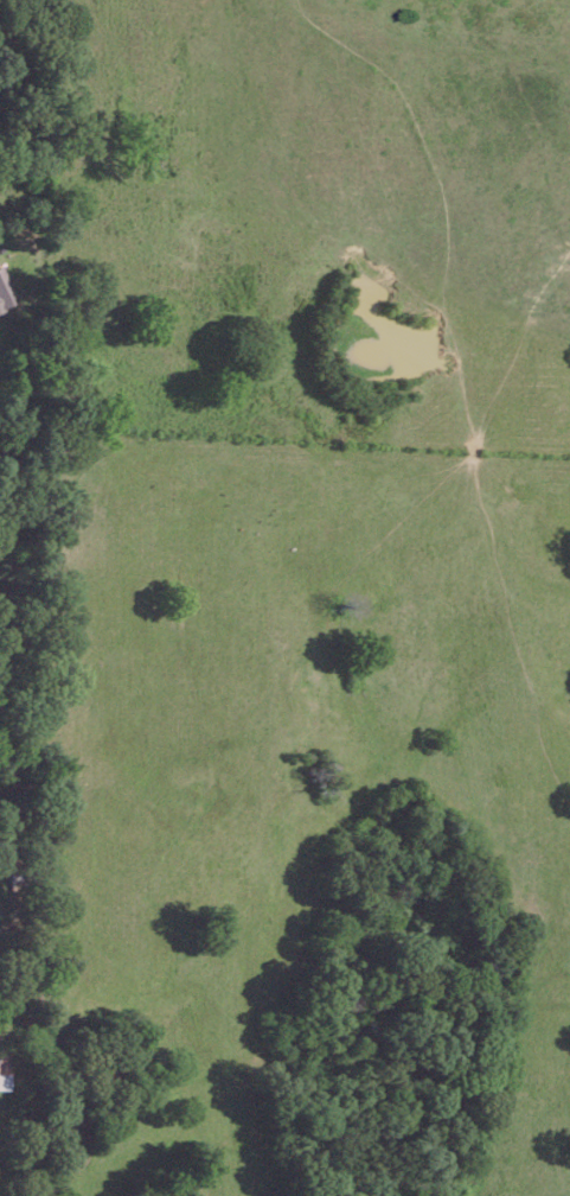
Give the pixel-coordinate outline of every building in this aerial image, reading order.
[(17,302),(1,264),(0,264),(0,308),(17,302)] [(9,1050),(0,1050),(0,1088),(8,1088),(9,1050)]
